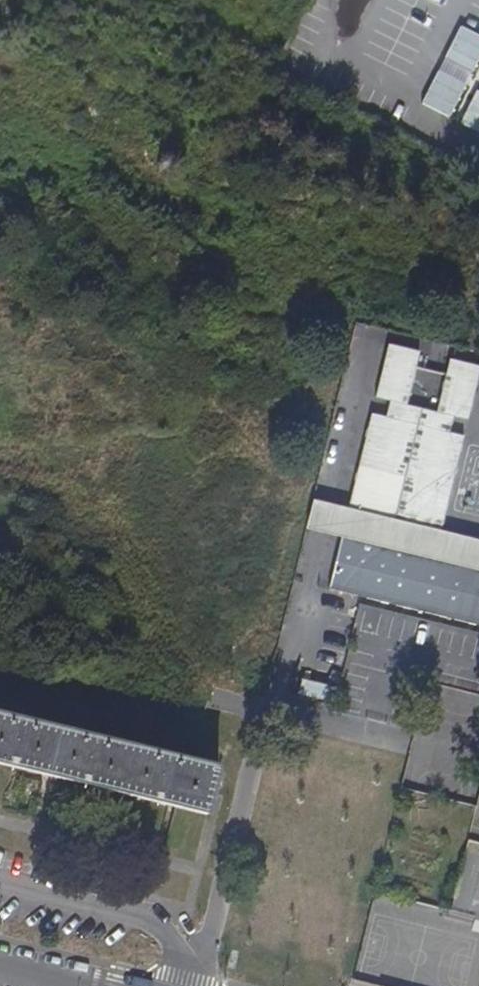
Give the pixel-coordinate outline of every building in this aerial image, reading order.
[(404,549),(409,524),(434,530),(454,432),(439,429),(443,410),(458,412),(469,359),(438,352),(426,407),(396,401),(407,346),(376,339),(364,393),(379,396),(376,413),(361,409),(340,508),(365,513),(358,539),(335,533),(322,586),(478,623),(478,567),(404,549)] [(207,813),(218,766),(0,713),(0,763),(207,813)]
